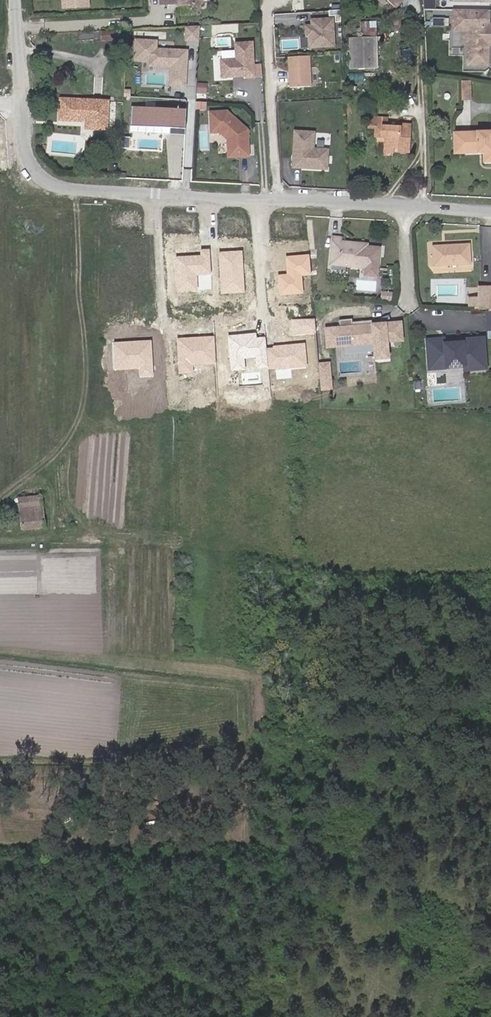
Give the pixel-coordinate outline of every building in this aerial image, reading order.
[(453,7),(453,24),(471,25),(470,43),(467,42),(467,59),(487,60),(488,43),(483,43),(483,38),(490,39),(490,23),(488,22),(488,8),(453,7)] [(341,22),(340,9),(328,10),(328,16),(334,15),(335,22),(341,22)] [(332,18),(310,19),(311,24),(305,24),(305,35),(307,35),(308,47),(333,46),(332,18)] [(471,25),(453,24),(453,28),(468,28),(467,42),(470,43),(471,25)] [(197,40),(197,26),(184,26),(183,40),(197,40)] [(360,27),(360,38),(375,37),(375,26),(360,27)] [(101,40),(115,39),(114,31),(100,32),(101,40)] [(122,31),(114,31),(115,39),(123,39),(122,31)] [(183,85),(186,47),(154,45),(155,37),(132,36),(130,57),(145,58),(145,64),(167,65),(166,84),(183,85)] [(348,38),(348,69),(376,69),(375,37),(360,38),(348,38)] [(251,80),(249,43),(232,43),(232,59),(217,60),(218,79),(242,78),(242,80),(251,80)] [(306,55),(285,56),(286,87),(307,86),(306,55)] [(473,80),(462,79),(462,99),(472,99),(473,80)] [(83,131),(104,131),(104,101),(59,100),(58,122),(83,123),(83,131)] [(132,105),(131,124),(172,127),(171,133),(185,134),(187,109),(132,105)] [(224,111),(207,112),(209,132),(217,131),(224,140),(224,151),(236,151),(236,155),(244,155),(244,129),(224,111)] [(401,126),(387,126),(387,117),(372,116),(372,125),(375,124),(376,137),(387,138),(387,151),(398,150),(398,154),(411,154),(410,123),(401,122),(401,126)] [(460,132),(462,152),(482,150),(483,159),(490,158),(490,130),(460,132)] [(293,132),(291,168),(325,170),(326,150),(311,149),(312,133),(293,132)] [(454,152),(462,152),(460,132),(453,132),(454,152)] [(328,238),(326,268),(362,270),(361,277),(374,277),(376,249),(346,247),(347,243),(337,242),(337,239),(328,238)] [(466,247),(430,246),(429,265),(466,267),(466,247)] [(315,251),(307,251),(308,261),(316,261),(315,251)] [(482,310),(482,329),(490,329),(490,310),(484,310),(482,310)] [(381,357),(380,323),(366,324),(366,322),(358,322),(358,324),(348,324),(348,318),(335,319),(335,325),(321,325),(321,343),(368,341),(369,358),(381,357)] [(396,323),(380,323),(381,341),(396,340),(396,323)] [(438,338),(420,339),(422,363),(439,362),(439,367),(458,366),(458,370),(480,368),(477,337),(456,339),(456,342),(438,343),(438,338)] [(311,360),(312,371),(322,371),(321,359),(311,360)] [(312,371),(313,385),(322,384),(322,371),(312,371)] [(41,496),(18,499),(22,527),(45,524),(41,496)]
